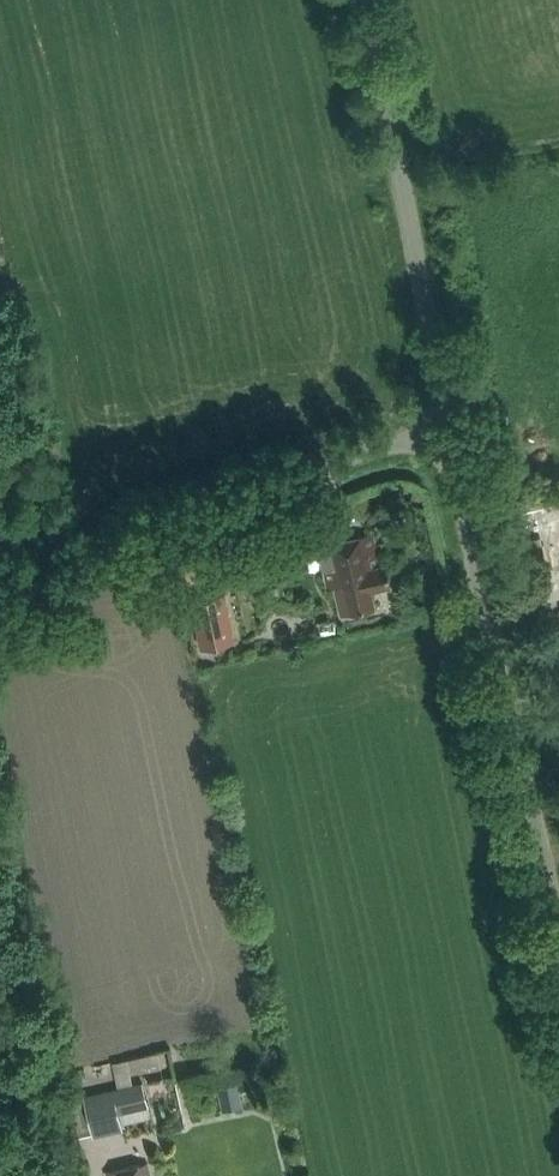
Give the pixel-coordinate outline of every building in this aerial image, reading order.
[(371,590),(390,585),(387,563),(378,565),(373,533),(364,536),(362,535),(331,542),(331,543),(319,546),(326,588),(335,586),(341,613),(374,607),(371,590)] [(224,566),(217,550),(182,564),(188,580),(224,566)] [(199,647),(234,639),(223,591),(189,599),(199,647)] [(84,1095),(93,1133),(94,1136),(124,1129),(117,1101),(147,1093),(144,1081),(84,1095)] [(235,1081),(219,1084),(224,1107),(240,1103),(235,1081)] [(147,1165),(138,1166),(117,1170),(116,1171),(106,1174),(107,1175),(149,1175),(147,1165)]
